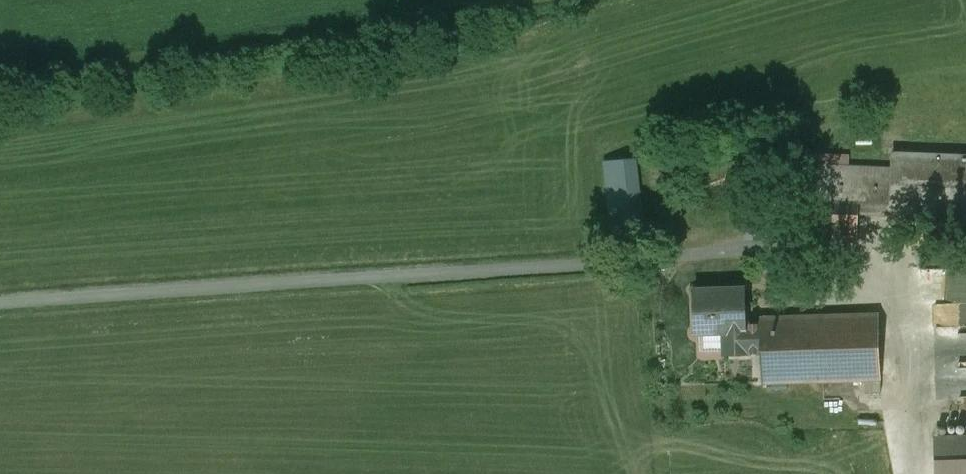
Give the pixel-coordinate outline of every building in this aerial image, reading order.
[(892,153),(891,168),(791,165),(789,199),(842,201),(841,212),(857,213),(965,217),(965,156),(892,153)] [(624,159),(606,160),(613,229),(632,227),(624,159)] [(842,201),(789,199),(787,243),(855,245),(857,213),(841,212),(842,201)] [(745,288),(694,290),(695,332),(702,332),(724,331),(724,349),(725,353),(762,352),(761,324),(746,324),(745,288)] [(879,314),(761,317),(761,324),(762,352),(763,382),(790,381),(810,380),(864,379),(881,378),(879,314)] [(724,331),(702,332),(703,350),(724,349),(724,331)] [(881,378),(864,379),(865,392),(881,392),(881,378)] [(810,380),(790,381),(790,397),(810,397),(810,380)] [(939,473),(965,473),(965,438),(937,440),(939,473)]
